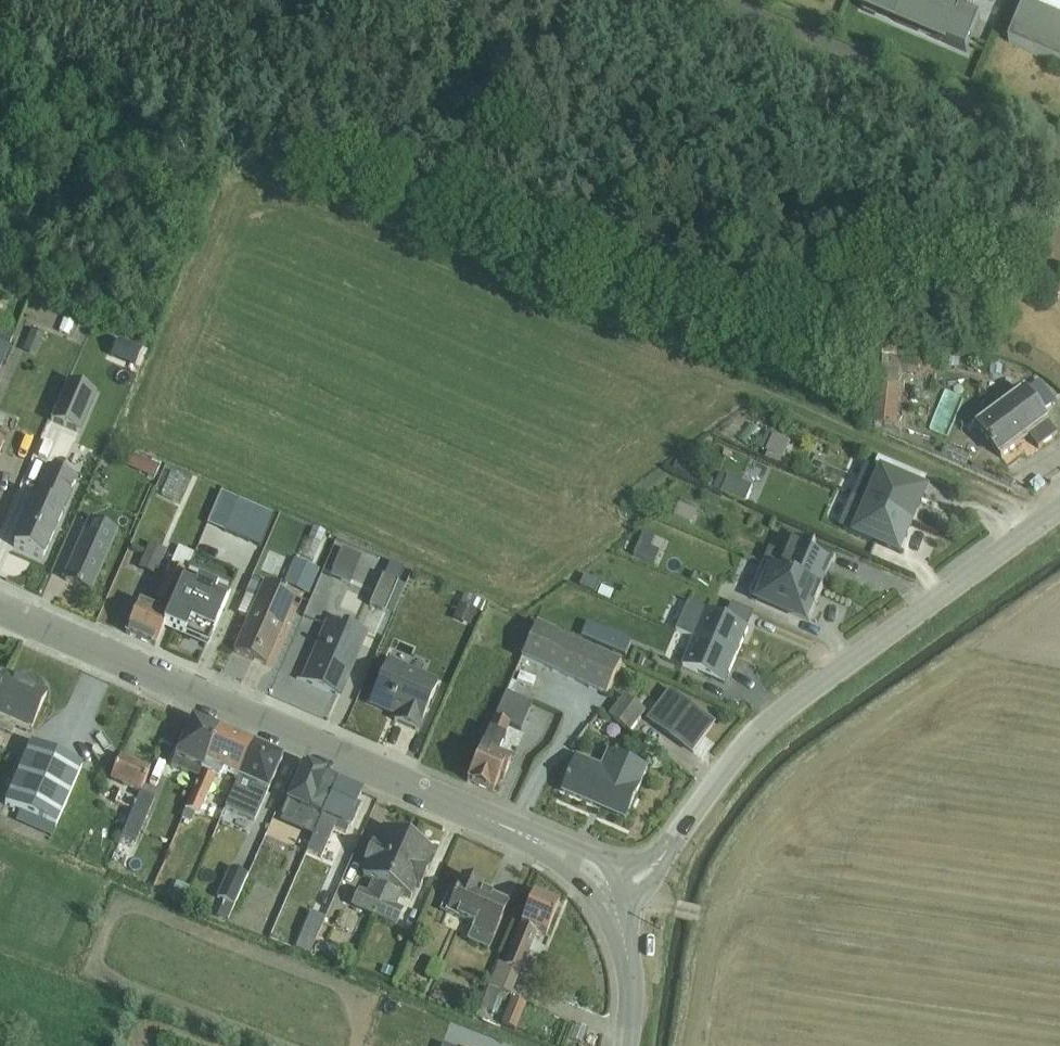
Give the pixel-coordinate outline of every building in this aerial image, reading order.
[(860,11),(946,47),(948,44),(966,52),(980,19),(969,15),(976,0),(864,0),(860,11)] [(1010,42),(1059,64),(1059,0),(1028,0),(1010,42)] [(10,345),(9,344),(17,326),(13,324),(9,334),(0,330),(0,368),(10,345)] [(32,329),(24,350),(36,355),(45,334),(32,329)] [(884,346),(881,372),(890,372),(889,382),(899,383),(901,370),(917,372),(919,350),(884,346)] [(67,381),(51,420),(81,433),(97,393),(67,381)] [(1040,381),(977,427),(1002,458),(1030,436),(1040,448),(1059,434),(1043,413),(1056,403),(1040,381)] [(877,385),(874,425),(895,426),(898,387),(877,385)] [(766,433),(761,447),(767,450),(766,452),(768,453),(765,459),(780,465),(782,459),(784,460),(791,443),(766,433)] [(130,453),(125,465),(154,478),(159,466),(130,453)] [(46,465),(12,545),(45,559),(78,479),(46,465)] [(853,497),(913,523),(922,502),(919,501),(924,489),(867,465),(853,497)] [(905,466),(901,475),(925,486),(929,477),(905,466)] [(720,470),(712,487),(746,502),(754,485),(720,470)] [(171,471),(161,495),(173,499),(183,476),(171,471)] [(913,523),(853,497),(840,527),(900,553),(913,523)] [(238,499),(225,531),(261,546),(274,515),(238,499)] [(680,503),(674,515),(692,523),(697,511),(680,503)] [(92,520),(65,580),(76,585),(80,587),(91,591),(115,530),(92,520)] [(644,533),(635,555),(655,563),(660,551),(652,548),(656,538),(644,533)] [(309,537),(302,554),(314,559),(321,541),(309,537)] [(764,563),(824,589),(825,587),(822,586),(825,579),(828,580),(829,578),(828,578),(837,557),(789,537),(782,554),(770,549),(764,563)] [(150,543),(138,567),(154,574),(166,550),(150,543)] [(165,625),(189,566),(195,553),(179,546),(171,564),(169,563),(151,607),(139,602),(126,632),(156,645),(164,627),(165,625)] [(341,548),(330,576),(349,583),(360,556),(341,548)] [(294,558),(284,582),(309,593),(319,569),(294,558)] [(385,611),(397,581),(404,566),(391,560),(384,575),(383,574),(370,605),(371,605),(385,611)] [(824,589),(764,563),(750,595),(810,621),(824,589)] [(189,566),(165,625),(207,643),(227,596),(232,584),(189,566)] [(249,618),(234,651),(266,665),(297,596),(263,581),(256,598),(246,594),(238,612),(249,618)] [(385,611),(371,605),(361,627),(381,637),(405,585),(397,581),(385,611)] [(460,602),(453,618),(469,626),(476,609),(483,612),(487,602),(465,593),(461,603),(460,602)] [(165,625),(164,627),(208,646),(229,597),(227,596),(207,643),(165,625)] [(717,647),(737,656),(749,628),(729,619),(717,647)] [(326,620),(300,680),(339,696),(367,632),(349,624),(346,629),(326,620)] [(536,625),(521,658),(607,696),(621,663),(536,625)] [(737,656),(717,647),(705,675),(725,684),(737,656)] [(389,657),(370,700),(398,713),(394,720),(418,730),(440,680),(389,657)] [(0,689),(0,730),(11,735),(15,727),(27,733),(29,728),(31,729),(47,694),(6,676),(0,689)] [(506,691),(467,780),(493,791),(500,777),(504,778),(511,761),(497,755),(510,725),(520,729),(531,702),(506,691)] [(670,691),(649,719),(694,752),(715,724),(670,691)] [(626,695),(611,716),(631,732),(647,711),(626,695)] [(199,777),(219,730),(192,717),(186,730),(182,728),(173,748),(178,749),(171,765),(199,777)] [(219,730),(199,777),(182,818),(192,822),(195,812),(199,814),(215,776),(220,778),(223,772),(238,779),(253,744),(219,730)] [(31,744),(5,803),(29,814),(24,825),(51,836),(82,766),(31,744)] [(253,744),(238,779),(225,808),(256,821),(264,804),(263,803),(283,757),(253,744)] [(579,756),(564,792),(627,819),(649,769),(610,752),(602,767),(579,756)] [(126,826),(140,791),(149,771),(119,758),(108,786),(120,792),(114,803),(124,807),(117,822),(126,826)] [(312,839),(338,781),(303,766),(287,802),(298,807),(288,829),(312,839)] [(338,781),(312,839),(307,850),(322,857),(337,823),(350,829),(359,808),(355,807),(361,792),(338,781)] [(140,791),(126,826),(122,835),(137,841),(155,798),(140,791)] [(374,916),(408,841),(384,830),(377,846),(373,845),(364,864),(367,865),(362,876),(372,881),(367,893),(359,889),(351,906),(374,916)] [(408,841),(374,916),(397,926),(404,909),(396,906),(401,894),(412,899),(417,887),(419,889),(428,869),(424,868),(432,851),(408,841)] [(230,867),(216,896),(224,900),(217,916),(227,920),(247,876),(230,867)] [(450,891),(441,911),(473,926),(467,940),(488,950),(508,903),(479,891),(482,886),(462,877),(455,894),(450,891)] [(177,881),(170,897),(183,902),(190,886),(177,881)] [(499,962),(476,1016),(483,1019),(487,1011),(496,1014),(502,1000),(505,1001),(508,993),(511,995),(534,939),(543,943),(559,905),(533,894),(504,964),(499,962)] [(285,901),(276,923),(316,940),(325,919),(285,901)] [(512,998),(502,1024),(516,1029),(526,1003),(512,998)]
